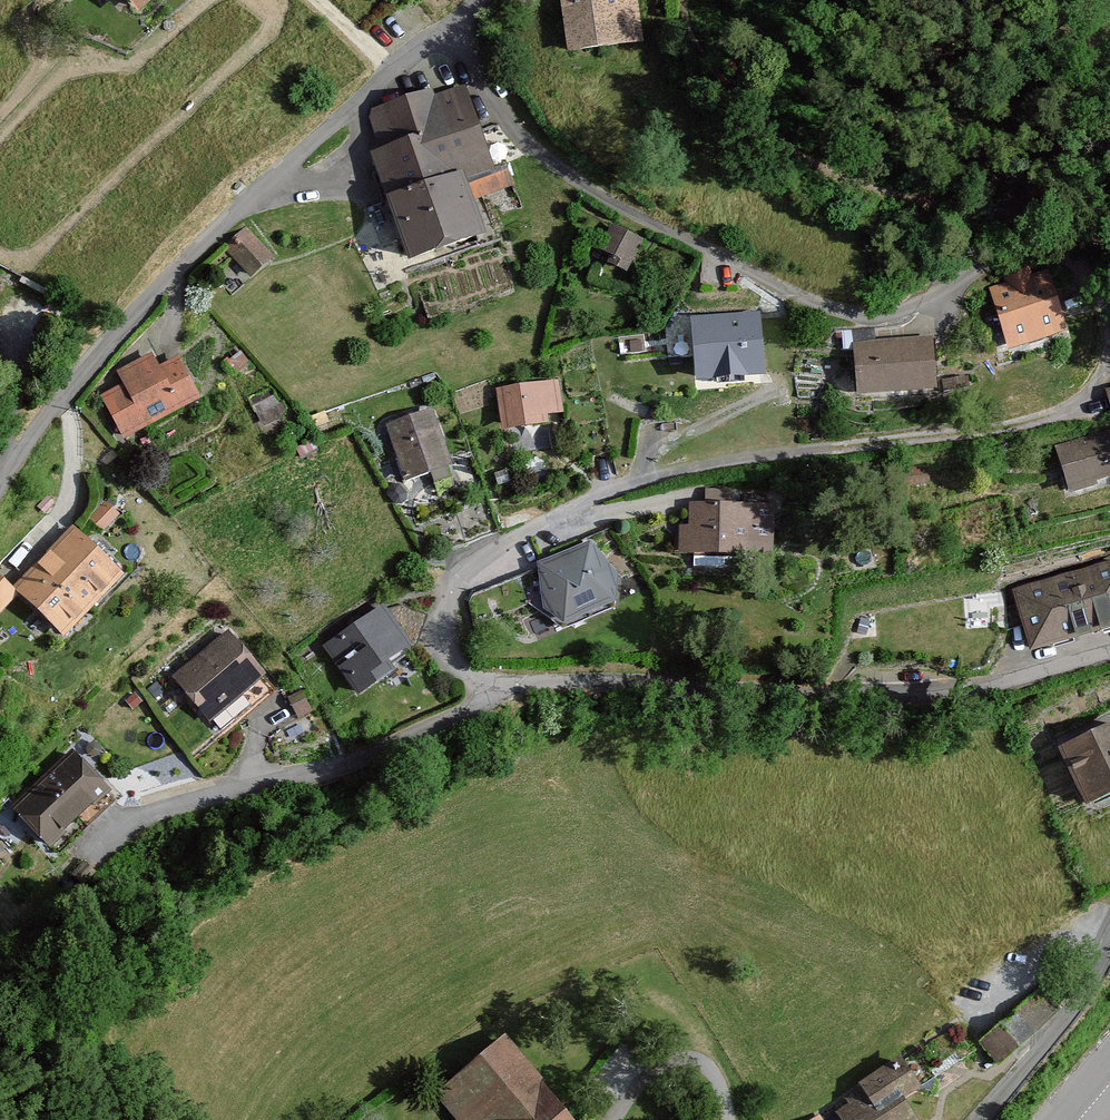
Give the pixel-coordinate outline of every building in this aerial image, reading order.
[(137,17),(157,0),(123,0),(137,17)] [(634,0),(572,0),(564,1),(569,49),(638,39),(634,0)] [(373,157),(389,201),(460,176),(493,163),(467,92),(374,125),(384,153),(373,157)] [(411,259),(481,234),(460,176),(389,201),(411,259)] [(642,238),(611,225),(597,256),(628,269),(642,238)] [(269,262),(248,232),(228,247),(250,276),(269,262)] [(1007,275),(1012,289),(989,298),(1007,349),(1067,327),(1048,276),(1035,281),(1030,266),(1007,275)] [(695,382),(768,375),(761,311),(689,318),(695,382)] [(932,335),(853,341),(857,393),(936,387),(932,335)] [(199,399),(180,363),(161,373),(154,360),(124,377),(131,390),(108,403),(127,438),(199,399)] [(548,421),(546,412),(562,409),(558,380),(498,389),(503,428),(548,421)] [(449,463),(431,409),(386,423),(403,477),(449,463)] [(1092,480),(1109,474),(1109,429),(1050,448),(1066,495),(1094,487),(1092,480)] [(681,547),(681,567),(720,567),(721,548),(768,549),(768,507),(682,506),(681,527),(669,526),(668,547),(681,547)] [(122,576),(73,527),(14,585),(63,634),(122,576)] [(592,545),(539,565),(544,607),(565,622),(615,601),(618,575),(592,545)] [(1020,595),(1035,649),(1109,627),(1109,568),(1020,595)] [(381,678),(374,668),(407,647),(382,612),(365,625),(362,622),(352,630),(354,631),(330,648),(362,692),(381,678)] [(230,637),(179,679),(222,731),(251,707),(242,694),(262,676),(230,637)] [(1068,804),(1109,784),(1109,731),(1105,720),(1042,750),(1068,804)] [(75,757),(47,783),(83,822),(111,796),(75,757)] [(55,848),(83,822),(47,783),(18,809),(55,848)] [(980,1041),(999,1063),(1057,1013),(1039,991),(980,1041)] [(960,1024),(903,1060),(919,1085),(978,1049),(960,1024)] [(493,1044),(430,1098),(449,1119),(557,1119),(493,1044)] [(848,1102),(834,1112),(839,1119),(913,1119),(899,1098),(919,1085),(903,1060),(845,1098),(848,1102)]
